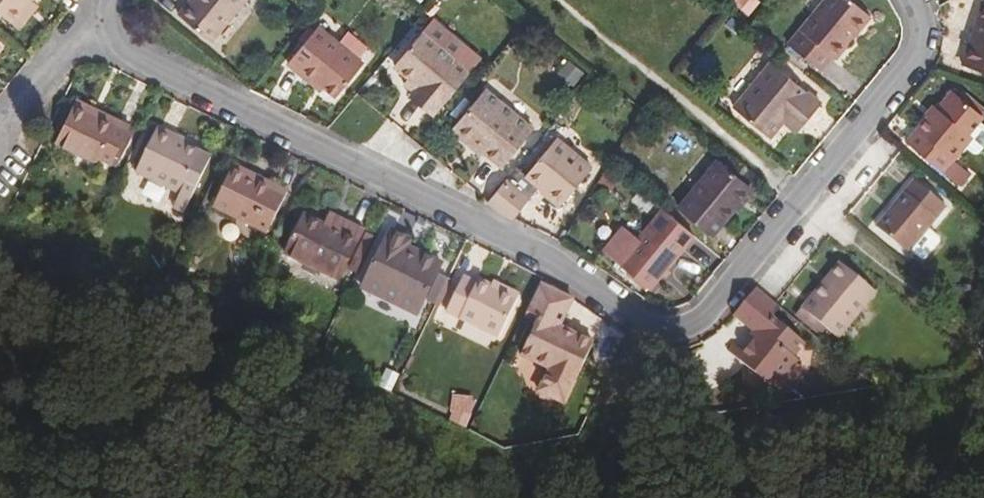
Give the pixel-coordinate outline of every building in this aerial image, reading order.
[(23,20),(41,0),(0,0),(23,20)] [(219,51),(255,12),(242,0),(210,0),(188,25),(219,51)] [(757,2),(755,0),(733,0),(730,4),(746,16),(757,2)] [(836,1),(787,58),(821,85),(833,73),(837,77),(877,33),(836,1)] [(424,85),(415,95),(435,113),(471,71),(459,58),(467,48),(435,21),(402,63),(424,85)] [(298,75),(303,70),(332,94),(360,62),(318,26),(287,65),(298,75)] [(966,83),(983,89),(983,36),(966,83)] [(10,46),(0,38),(0,58),(10,46)] [(571,61),(561,76),(578,87),(588,72),(571,61)] [(777,78),(737,122),(769,150),(791,127),(804,140),(823,117),(777,78)] [(489,91),(454,131),(472,147),(478,144),(502,164),(534,129),(489,91)] [(142,128),(111,114),(108,119),(86,108),(65,147),(106,166),(108,161),(121,166),(142,128)] [(915,157),(952,187),(979,155),(974,151),(983,140),(983,129),(960,110),(938,137),(935,134),(915,157)] [(182,142),(169,136),(148,176),(192,198),(185,211),(194,216),(220,165),(180,147),(182,142)] [(556,142),(524,179),(555,205),(589,169),(556,142)] [(255,178),(243,172),(220,214),(262,233),(263,227),(277,233),(297,195),(268,182),(265,188),(254,183),(255,178)] [(528,194),(510,177),(491,200),(486,205),(508,216),(528,194)] [(755,208),(719,178),(680,222),(719,252),(755,208)] [(920,199),(881,242),(915,268),(950,225),(920,199)] [(351,237),(313,220),(293,259),(345,283),(370,238),(355,229),(351,237)] [(665,221),(619,278),(649,303),(699,250),(665,221)] [(421,246),(402,236),(371,295),(425,320),(451,270),(418,253),(421,246)] [(543,279),(530,307),(541,311),(525,346),(550,360),(538,389),(564,399),(595,337),(561,321),(576,295),(543,279)] [(846,279),(808,323),(844,352),(883,306),(846,279)] [(456,314),(508,340),(527,304),(489,284),(485,288),(472,281),(456,314)] [(756,289),(735,314),(759,334),(755,339),(748,335),(731,357),(760,381),(767,374),(774,379),(792,359),(785,352),(795,341),(765,316),(774,304),(756,289)] [(394,392),(402,375),(389,369),(381,386),(394,392)] [(767,374),(760,381),(764,384),(757,407),(804,399),(783,381),(774,379),(767,374)] [(452,414),(475,415),(476,396),(453,394),(452,414)]
